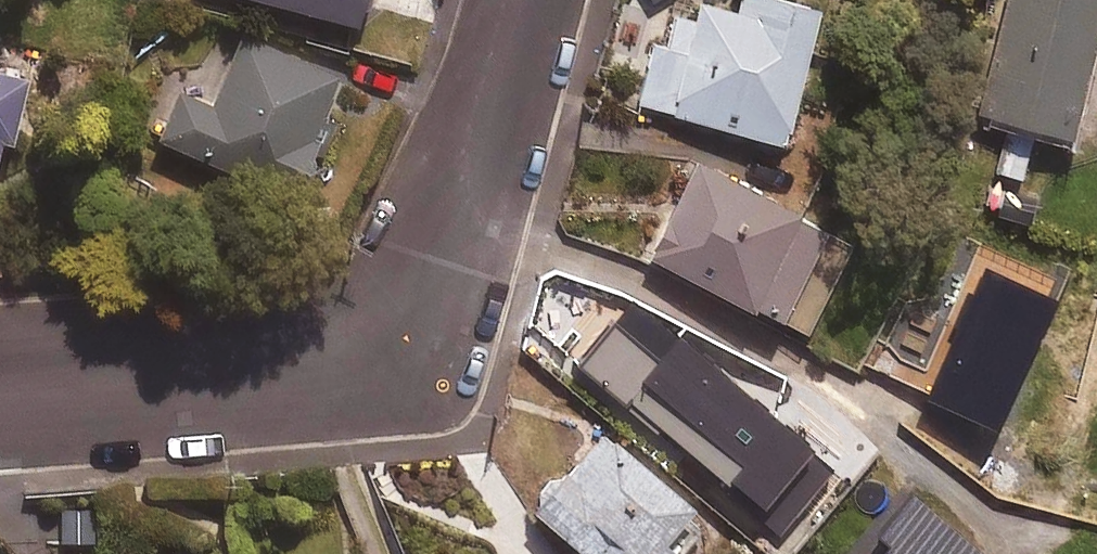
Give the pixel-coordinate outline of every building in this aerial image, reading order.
[(363,22),(368,0),(278,0),(363,22)] [(672,15),(664,43),(654,40),(635,104),(775,145),(814,12),(775,0),(739,0),(734,15),(696,3),(691,20),(672,15)] [(974,115),(1065,139),(1096,18),(1096,0),(1005,0),(974,115)] [(346,73),(240,34),(216,99),(184,87),(164,141),(302,192),(346,73)] [(16,145),(34,71),(0,63),(0,174),(8,143),(16,145)] [(847,247),(693,166),(645,258),(798,339),(847,247)] [(988,185),(983,205),(995,208),(994,216),(1027,223),(1033,196),(988,185)] [(526,511),(574,553),(669,553),(657,543),(685,512),(596,432),(526,511)] [(40,498),(33,530),(82,541),(90,509),(40,498)]
